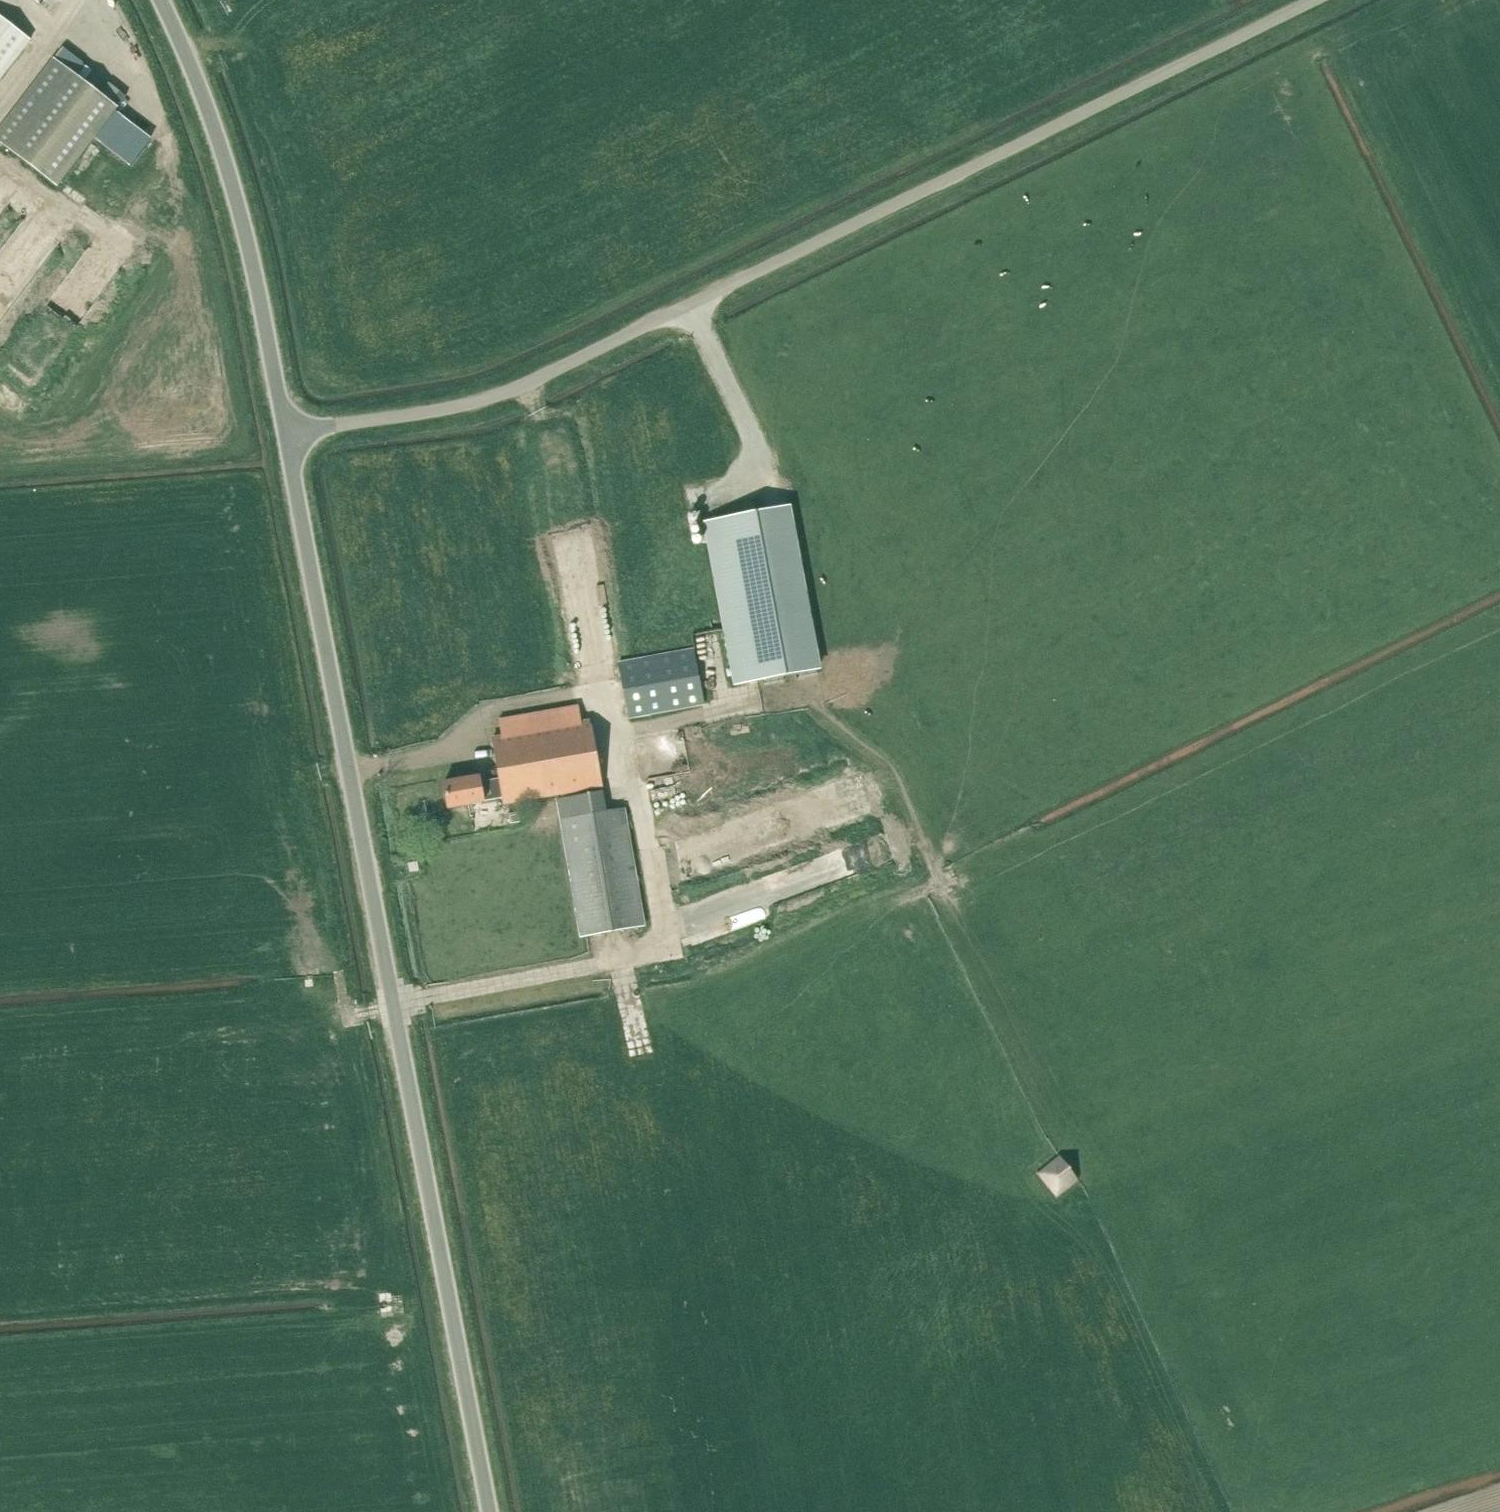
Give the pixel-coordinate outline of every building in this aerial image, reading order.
[(0,17),(0,80),(31,40),(0,17)] [(0,131),(0,142),(60,186),(119,105),(55,57),(0,131)] [(704,520),(734,679),(814,664),(784,505),(704,520)] [(694,646),(619,661),(630,715),(705,700),(694,646)] [(480,776),(444,782),(449,808),(484,802),(484,801),(504,797),(505,804),(563,794),(563,796),(556,797),(560,821),(604,814),(599,787),(602,787),(590,720),(580,722),(577,706),(499,720),(501,736),(493,737),(500,776),(480,779),(480,776)] [(673,776),(647,781),(652,805),(677,801),(673,776)] [(604,814),(560,821),(581,939),(643,928),(622,810),(604,814)] [(518,812),(508,814),(510,824),(520,822),(518,812)] [(1058,1155),(1037,1173),(1058,1198),(1079,1181),(1058,1155)]
